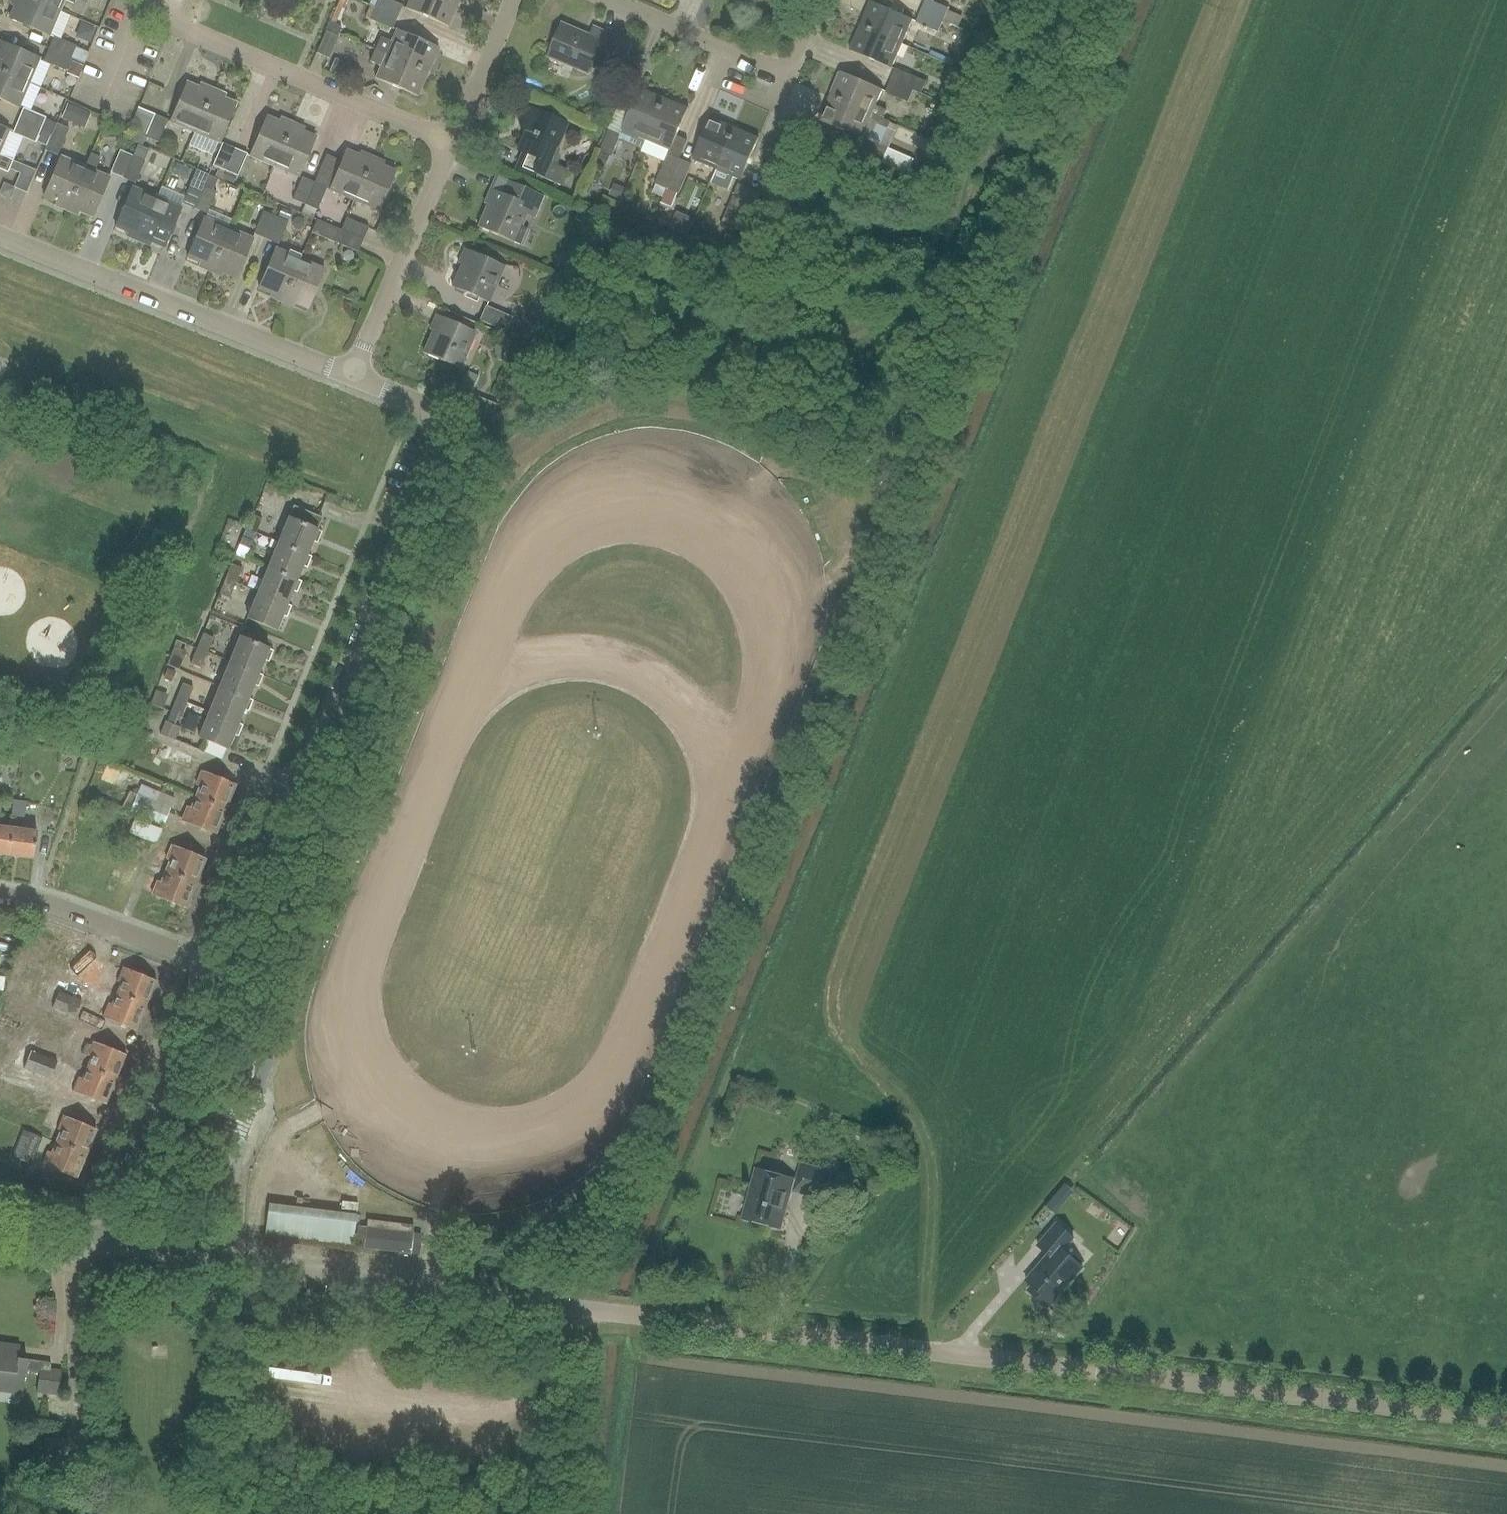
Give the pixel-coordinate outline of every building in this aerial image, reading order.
[(62,11),(35,0),(15,0),(13,5),(17,6),(12,18),(51,35),(62,11)] [(62,11),(67,0),(35,0),(62,11)] [(398,17),(403,6),(389,0),(379,0),(376,7),(398,17)] [(459,2),(456,0),(409,0),(406,9),(448,27),(459,2)] [(944,21),(949,9),(928,0),(927,0),(922,11),(944,21)] [(860,27),(903,45),(914,20),(871,1),(860,27)] [(393,29),(398,17),(376,7),(370,20),(393,29)] [(939,32),(944,21),(922,11),(917,23),(939,32)] [(342,28),(330,23),(317,53),(329,59),(339,37),(338,36),(342,28)] [(563,25),(549,57),(589,74),(595,61),(609,67),(621,40),(594,28),(590,36),(563,25)] [(892,69),(903,45),(860,27),(850,51),(892,69)] [(386,54),(429,73),(439,49),(396,30),(391,43),(381,39),(376,50),(386,54)] [(50,48),(72,57),(78,45),(56,36),(50,48)] [(31,82),(41,59),(1,42),(0,45),(0,69),(31,82)] [(67,70),(72,57),(50,48),(45,61),(67,70)] [(418,97),(429,73),(386,54),(376,50),(375,52),(385,56),(375,79),(418,97)] [(31,82),(0,69),(0,99),(20,108),(31,82)] [(892,81),(914,90),(922,94),(927,83),(897,70),(892,81)] [(830,96),(885,120),(888,112),(876,106),(883,91),(840,72),(830,96)] [(908,103),(914,90),(892,81),(887,94),(908,103)] [(196,132),(214,89),(202,84),(201,87),(189,83),(172,122),(196,132)] [(646,141),(665,98),(640,88),(622,131),(623,132),(622,136),(619,142),(642,151),(646,141)] [(214,89),(196,132),(221,143),(238,103),(225,97),(227,94),(214,89)] [(884,120),(885,120),(830,96),(819,121),(844,131),(862,139),(863,138),(870,121),(878,124),(877,126),(888,132),(892,124),(884,120)] [(665,98),(646,141),(671,152),(689,108),(665,98)] [(69,100),(62,115),(84,126),(91,110),(69,100)] [(561,187),(567,173),(556,168),(560,159),(556,152),(568,124),(528,107),(522,119),(526,132),(518,151),(524,153),(517,167),(561,187)] [(41,130),(46,119),(47,118),(24,108),(19,121),(41,130)] [(161,142),(170,120),(157,114),(147,136),(161,142)] [(275,166),(294,123),(282,118),(281,122),(268,116),(251,156),(275,166)] [(717,171),(735,128),(710,117),(692,160),(717,171)] [(53,135),(47,150),(59,155),(70,129),(46,119),(41,130),(53,135)] [(34,141),(41,130),(19,121),(14,133),(34,141)] [(294,123),(275,166),(300,177),(317,137),(304,132),(305,128),(294,123)] [(10,130),(0,126),(0,153),(10,130)] [(729,192),(735,178),(741,181),(759,138),(735,128),(717,171),(711,184),(729,192)] [(619,142),(622,136),(609,130),(600,151),(613,157),(619,142)] [(896,153),(863,138),(862,139),(844,131),(840,142),(890,165),(896,153)] [(226,170),(236,148),(223,143),(214,165),(226,170)] [(236,148),(226,170),(239,176),(249,154),(236,148)] [(123,178),(133,155),(121,150),(111,173),(123,178)] [(355,200),(374,157),(361,151),(360,155),(348,150),(331,190),(355,200)] [(23,165),(0,155),(0,168),(9,172),(11,168),(22,172),(16,187),(28,192),(37,171),(23,165)] [(23,165),(23,164),(0,155),(23,165)] [(133,155),(123,178),(136,183),(146,161),(133,155)] [(667,190),(680,160),(668,155),(656,185),(667,190)] [(69,210),(87,167),(62,156),(45,195),(58,200),(56,204),(69,210)] [(374,157),(355,200),(380,211),(397,171),(385,166),(386,162),(374,157)] [(679,195),(682,186),(691,165),(680,160),(667,190),(679,195)] [(87,167),(69,210),(80,215),(82,210),(94,216),(111,177),(87,167)] [(184,178),(192,181),(183,203),(195,208),(205,186),(209,176),(189,167),(184,178)] [(209,176),(205,186),(195,208),(207,214),(217,191),(213,189),(218,179),(209,176)] [(488,204),(478,226),(525,247),(531,232),(521,227),(527,214),(535,217),(544,196),(497,176),(485,203),(488,204)] [(306,205),(316,183),(304,177),(294,199),(306,205)] [(316,183),(306,205),(318,210),(328,188),(316,183)] [(759,194),(750,190),(738,185),(729,206),(721,226),(742,235),(759,194)] [(139,240),(157,197),(133,187),(117,226),(128,231),(126,235),(139,240)] [(157,197),(139,240),(150,245),(152,241),(165,247),(182,207),(157,197)] [(211,271),(230,228),(233,220),(211,211),(208,219),(205,217),(188,256),(201,262),(199,266),(211,271)] [(267,239),(276,217),(265,212),(255,234),(267,239)] [(688,235),(695,220),(678,212),(671,228),(688,235)] [(276,217),(267,239),(279,245),(289,222),(276,217)] [(348,218),(342,231),(364,240),(369,227),(348,218)] [(387,238),(392,226),(379,220),(374,232),(387,238)] [(337,242),(342,231),(321,222),(316,234),(337,242)] [(230,228),(211,271),(223,276),(225,272),(237,277),(254,238),(230,228)] [(342,231),(337,242),(359,251),(364,240),(342,231)] [(282,302),(300,259),(277,249),(260,287),(272,292),(270,297),(282,302)] [(488,303),(504,266),(465,249),(459,263),(461,264),(452,287),(488,303)] [(300,259),(282,302),(295,307),(297,303),(309,308),(326,269),(300,259)] [(507,332),(513,318),(486,306),(480,320),(507,332)] [(459,369),(475,333),(436,315),(430,330),(433,331),(423,353),(459,369)] [(294,505),(278,543),(307,555),(313,541),(317,543),(322,532),(318,530),(323,517),(294,505)] [(245,530),(257,535),(263,520),(252,515),(245,530)] [(257,535),(245,530),(239,545),(250,550),(257,535)] [(278,543),(268,567),(298,579),(303,566),(307,568),(312,557),(307,555),(278,543)] [(231,565),(225,580),(237,585),(243,570),(231,565)] [(268,567),(258,593),(287,604),(293,591),(297,593),(302,581),(298,579),(268,567)] [(231,600),(237,585),(225,580),(219,595),(231,600)] [(258,593),(248,619),(277,630),(283,615),(287,617),(292,606),(287,604),(258,593)] [(198,649),(208,653),(214,638),(204,634),(198,649)] [(240,638),(230,662),(259,674),(265,660),(269,662),(274,651),(240,638)] [(208,653),(198,649),(192,664),(202,668),(208,653)] [(230,662),(220,686),(249,698),(254,685),(259,687),(264,676),(259,674),(230,662)] [(194,688),(183,684),(177,699),(188,703),(194,688)] [(220,686),(210,712),(239,724),(239,723),(245,709),(250,711),(254,700),(249,698),(220,686)] [(188,703),(177,699),(171,714),(182,718),(188,703)] [(239,736),(243,726),(244,725),(239,723),(239,724),(210,712),(200,737),(229,749),(235,735),(239,736)] [(176,738),(181,727),(166,721),(162,732),(176,738)] [(180,819),(205,831),(229,780),(203,768),(180,819)] [(165,823),(176,796),(139,781),(128,809),(165,823)] [(26,818),(28,802),(17,801),(15,817),(26,818)] [(2,815),(0,814),(0,854),(10,855),(13,828),(1,826),(2,815)] [(134,816),(129,832),(159,841),(164,826),(134,816)] [(13,828),(10,855),(34,859),(38,831),(13,828)] [(154,898),(178,904),(191,849),(167,843),(154,898)] [(715,950),(722,932),(712,928),(705,946),(715,950)] [(76,949),(68,973),(96,982),(104,958),(76,949)] [(119,966),(104,1019),(130,1026),(145,973),(119,966)] [(57,989),(51,1007),(77,1014),(82,996),(57,989)] [(71,1092),(97,1103),(120,1052),(93,1040),(71,1092)] [(21,1067),(29,1070),(25,1083),(45,1090),(56,1057),(28,1047),(21,1067)] [(220,1133),(221,1133),(205,1175),(207,1175),(208,1185),(229,1194),(248,1144),(246,1143),(265,1096),(260,1094),(274,1062),(262,1057),(263,1054),(253,1050),(237,1086),(240,1087),(220,1133)] [(53,1139),(46,1137),(37,1164),(68,1174),(85,1123),(61,1115),(53,1139)] [(22,1128),(12,1156),(30,1162),(40,1135),(22,1128)] [(823,1198),(829,1173),(800,1165),(797,1180),(756,1170),(743,1218),(779,1227),(789,1189),(823,1198)] [(265,1203),(262,1236),(356,1242),(359,1210),(265,1203)] [(420,1255),(422,1236),(412,1235),(413,1228),(368,1222),(368,1227),(359,1231),(357,1247),(420,1255)] [(1045,1309),(1081,1266),(1061,1250),(1071,1238),(1054,1223),(1035,1245),(1045,1253),(1022,1281),(1029,1286),(1026,1292),(1045,1309)] [(27,1358),(18,1357),(20,1344),(0,1342),(0,1386),(23,1389),(27,1358)] [(58,1393),(61,1369),(39,1366),(36,1391),(58,1393)] [(67,1452),(68,1437),(46,1436),(45,1450),(67,1452)]
